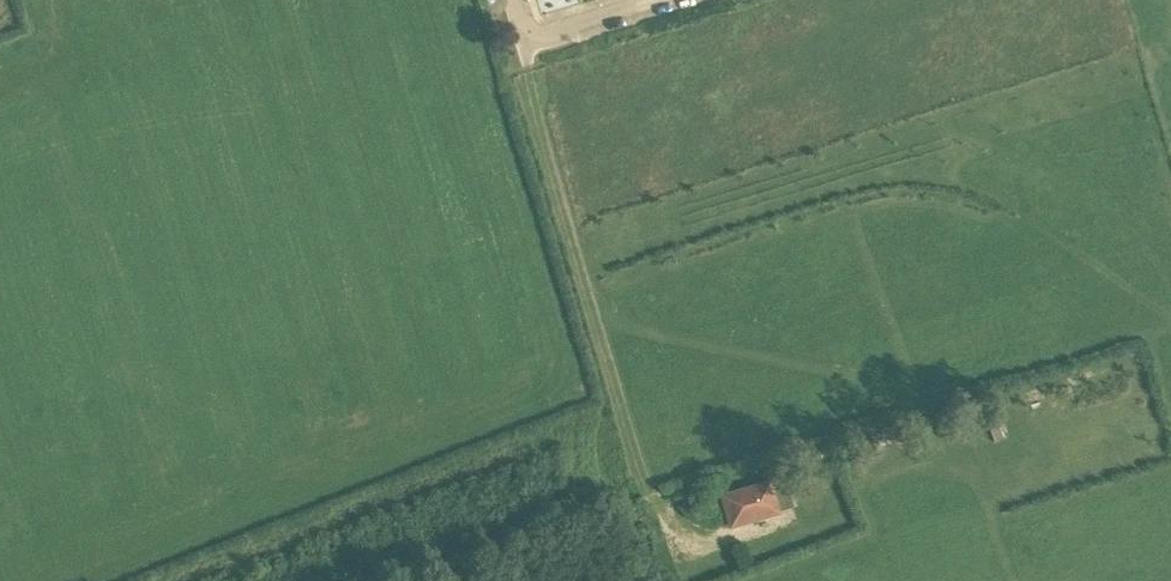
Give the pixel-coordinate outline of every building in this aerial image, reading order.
[(981,408),(978,400),(956,407),(959,415),(981,408)] [(899,437),(895,427),(881,431),(884,442),(899,437)] [(782,508),(773,478),(726,493),(735,523),(782,508)]
